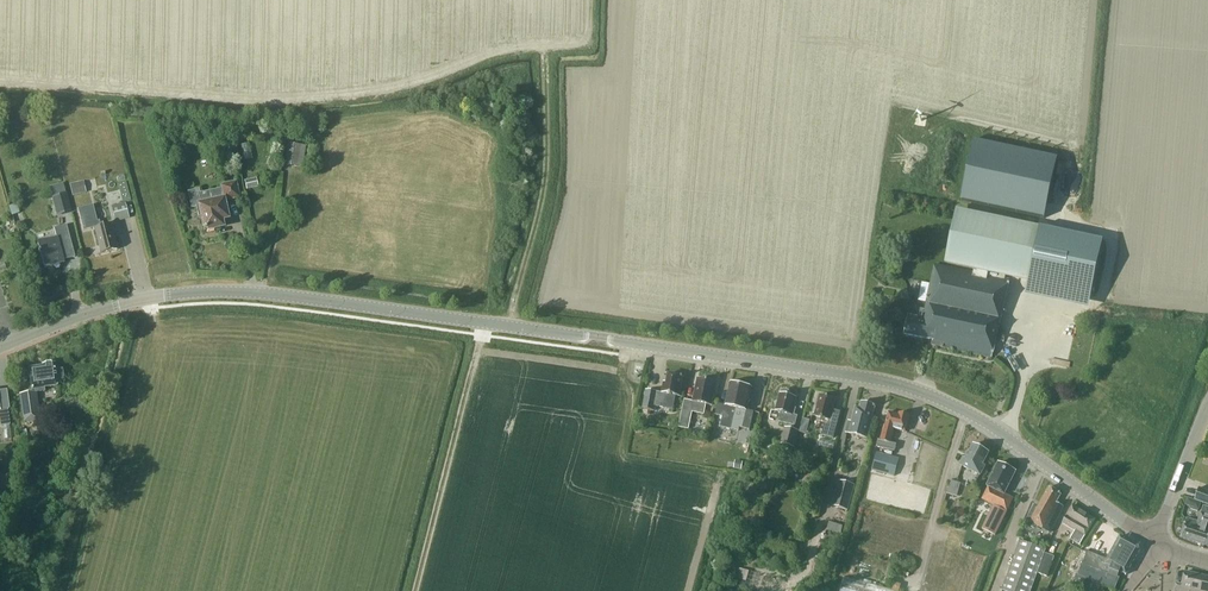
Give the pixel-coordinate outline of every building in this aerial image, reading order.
[(1059,161),(975,142),(963,200),(1046,219),(1059,161)] [(287,143),(284,165),(303,167),(306,145),(287,143)] [(244,181),(246,190),(258,187),(256,178),(244,181)] [(73,196),(86,193),(83,181),(70,185),(73,196)] [(48,187),(56,216),(71,212),(63,183),(48,187)] [(204,230),(217,228),(225,226),(223,219),(227,218),(223,201),(239,198),(235,183),(222,186),(222,189),(199,194),(198,190),(188,192),(191,208),(196,207),(198,217),(201,216),(204,230)] [(125,202),(110,206),(115,222),(129,218),(125,202)] [(111,224),(101,227),(99,220),(97,221),(92,205),(77,209),(83,231),(94,228),(101,254),(117,249),(111,224)] [(975,273),(934,265),(922,320),(917,319),(918,316),(908,314),(904,334),(933,340),(932,345),(992,358),(1009,281),(1006,280),(1007,275),(1030,280),(1030,282),(1092,296),(1104,244),(960,212),(949,262),(976,268),(975,273)] [(75,257),(66,225),(54,228),(57,239),(38,244),(39,250),(38,251),(39,253),(40,253),(44,268),(64,263),(63,260),(75,257)] [(54,364),(53,364),(50,362),(45,363),(44,366),(43,366),(43,367),(29,369),(32,393),(20,395),(24,423),(40,420),(36,392),(44,391),(44,388),(57,386),(56,381),(64,380),(63,370),(55,371),(54,364)] [(679,396),(683,377),(668,374),(667,383),(664,383),(662,393),(646,390),(642,409),(655,411),(655,406),(673,409),(675,396),(679,396)] [(712,381),(711,381),(698,379),(693,401),(684,400),(679,427),(688,429),(692,412),(704,414),(706,404),(712,406),(716,383),(715,382),(715,381),(712,381)] [(745,385),(744,386),(730,383),(725,405),(718,404),(715,415),(723,417),(720,427),(733,430),(737,412),(742,413),(739,427),(750,430),(754,412),(747,410),(752,388),(750,387),(749,386),(745,385)] [(793,453),(794,447),(799,431),(792,430),(793,427),(794,425),(795,425),(797,416),(794,415),(796,409),(792,408),(795,398),(790,396),(790,395),(790,394),(789,393),(789,392),(788,391),(787,391),(787,390),(785,390),(784,390),(783,391),(782,391),(781,392),(781,393),(780,394),(776,411),(781,413),(779,421),(786,423),(781,444),(789,446),(788,452),(793,453)] [(833,438),(836,429),(834,429),(834,428),(836,428),(840,412),(832,410),(835,399),(820,395),(817,408),(814,407),(813,413),(815,414),(814,417),(829,421),(828,426),(823,425),(821,435),(833,438)] [(867,437),(875,406),(861,402),(860,408),(855,407),(852,421),(848,421),(845,432),(867,437)] [(11,424),(8,409),(0,410),(0,409),(0,417),(1,426),(11,424)] [(905,432),(910,415),(899,413),(899,415),(889,412),(885,426),(884,426),(880,440),(878,439),(876,447),(894,451),(896,444),(890,443),(894,429),(905,432)] [(808,426),(810,419),(802,418),(801,425),(808,426)] [(983,464),(989,453),(980,448),(980,446),(978,445),(976,446),(973,445),(966,459),(963,457),(960,464),(980,475),(985,466),(983,464)] [(894,476),(899,459),(876,453),(872,470),(894,476)] [(741,470),(743,462),(735,461),(734,468),(741,470)] [(1004,494),(1016,471),(998,463),(987,486),(988,487),(982,499),(994,505),(982,529),(995,535),(1013,499),(1004,494)] [(950,480),(947,493),(957,496),(960,483),(950,480)] [(855,485),(838,481),(831,507),(848,511),(855,485)] [(1050,533),(1064,507),(1057,503),(1061,494),(1049,487),(1038,506),(1035,504),(1026,519),(1050,533)] [(1204,503),(1207,505),(1207,491),(1199,488),(1195,500),(1204,503)] [(1198,509),(1201,503),(1187,498),(1185,505),(1198,509)] [(1085,536),(1095,519),(1072,505),(1062,523),(1075,530),(1070,539),(1080,544),(1084,536),(1085,536)] [(1203,505),(1198,522),(1187,518),(1181,537),(1207,546),(1207,507),(1203,505)] [(814,508),(807,506),(805,513),(812,515),(814,508)] [(827,532),(842,532),(843,524),(828,523),(827,532)] [(1080,576),(1078,580),(1085,582),(1087,578),(1114,589),(1119,578),(1118,577),(1120,572),(1126,575),(1141,548),(1120,536),(1107,559),(1087,551),(1078,575),(1080,576)] [(1045,550),(1020,541),(1002,590),(1004,590),(1030,590),(1045,550)] [(1037,573),(1046,577),(1054,557),(1045,553),(1037,573)] [(737,579),(745,581),(748,571),(740,569),(737,579)] [(1185,572),(1182,585),(1175,583),(1174,590),(1207,590),(1207,577),(1185,572)] [(843,577),(840,590),(898,590),(843,577)] [(1085,582),(1078,580),(1074,590),(1082,590),(1085,582)]
